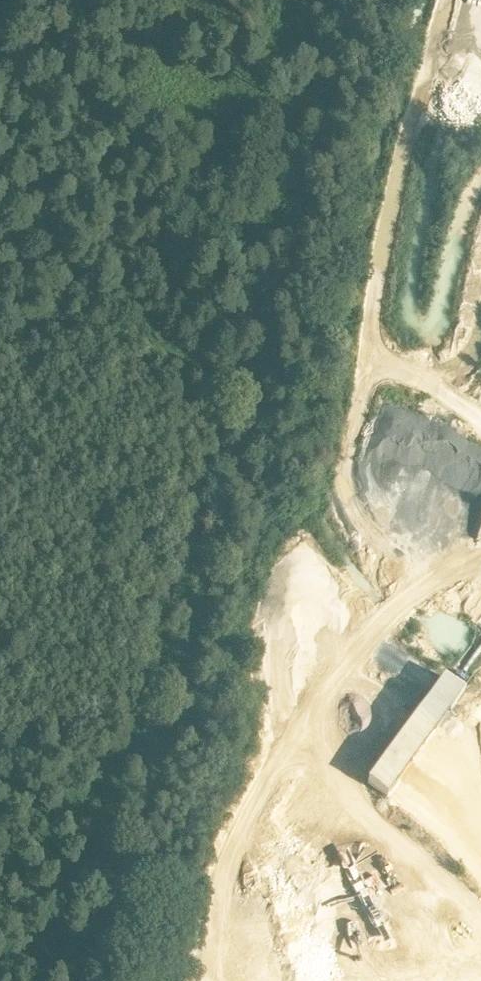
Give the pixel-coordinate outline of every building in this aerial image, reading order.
[(428,676),(359,785),(381,798),(450,690),(428,676)]
